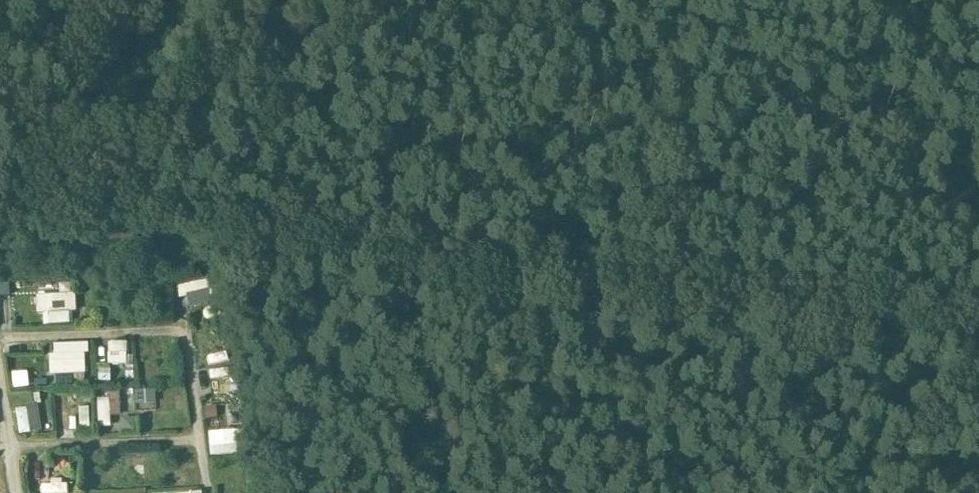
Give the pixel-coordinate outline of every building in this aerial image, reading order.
[(225,294),(224,282),(192,286),(194,298),(225,294)] [(109,363),(132,361),(131,338),(108,339),(109,363)] [(100,424),(112,424),(112,413),(122,413),(122,387),(100,387),(100,424)] [(44,428),(40,401),(17,405),(21,431),(44,428)]
